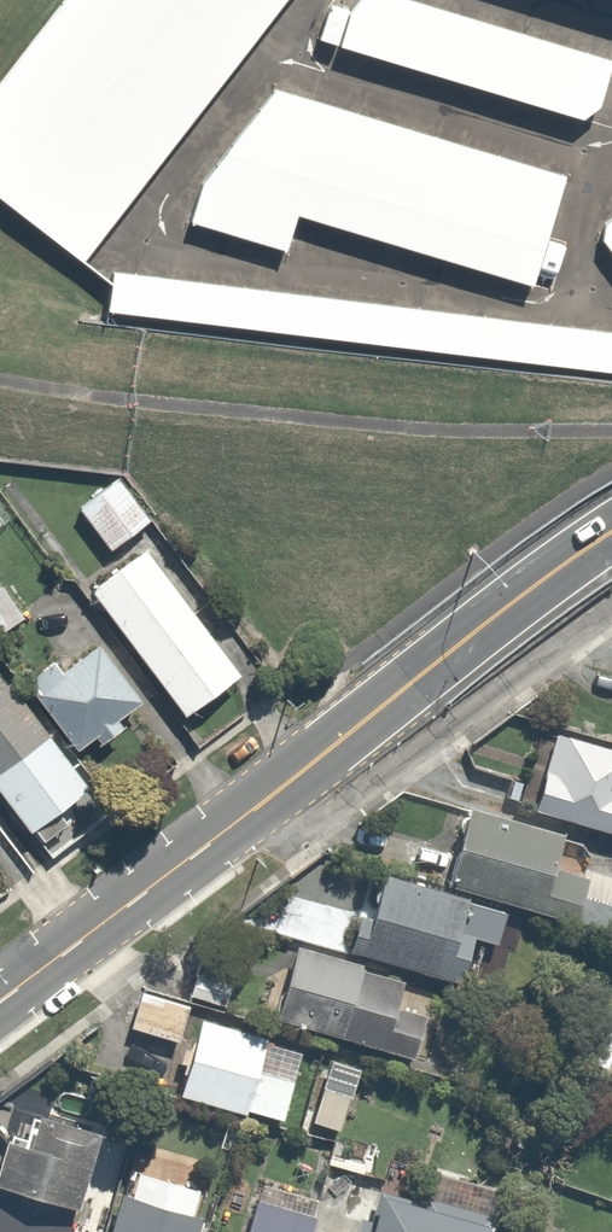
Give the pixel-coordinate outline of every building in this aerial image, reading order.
[(45,258),(248,0),(25,0),(0,32),(0,223),(45,258)] [(390,0),(326,0),(308,56),(550,130),(572,55),(390,0)] [(530,172),(237,81),(170,183),(158,220),(244,246),(256,209),(496,283),(530,172)] [(611,242),(611,218),(600,227),(611,242)] [(75,270),(70,310),(611,378),(611,337),(75,270)] [(115,479),(79,508),(110,548),(146,519),(115,479)] [(157,548),(94,593),(181,717),(244,673),(157,548)] [(0,585),(0,631),(25,610),(2,584),(0,585)] [(67,670),(62,663),(33,688),(87,751),(144,702),(95,646),(67,670)] [(0,689),(0,793),(31,835),(90,791),(8,683),(0,689)] [(555,731),(533,813),(611,835),(611,747),(555,731)] [(555,869),(564,838),(472,812),(450,888),(579,924),(592,879),(555,869)] [(500,996),(513,947),(501,944),(510,908),(382,876),(369,927),(361,925),(352,958),(442,981),(500,996)] [(352,958),(299,945),(280,1022),(422,1058),(442,981),(352,958)] [(189,1004),(141,991),(129,1033),(177,1046),(189,1004)] [(309,1046),(203,1018),(181,1098),(287,1127),(309,1046)] [(592,1031),(583,1062),(610,1070),(611,1062),(611,1038),(592,1031)] [(357,1094),(321,1083),(308,1122),(344,1134),(357,1094)] [(102,1133),(49,1117),(54,1101),(22,1091),(12,1124),(32,1130),(29,1141),(10,1135),(0,1171),(0,1231),(73,1231),(102,1133)] [(388,1194),(378,1231),(495,1231),(498,1222),(388,1194)] [(258,1197),(250,1231),(306,1231),(311,1209),(258,1197)]
